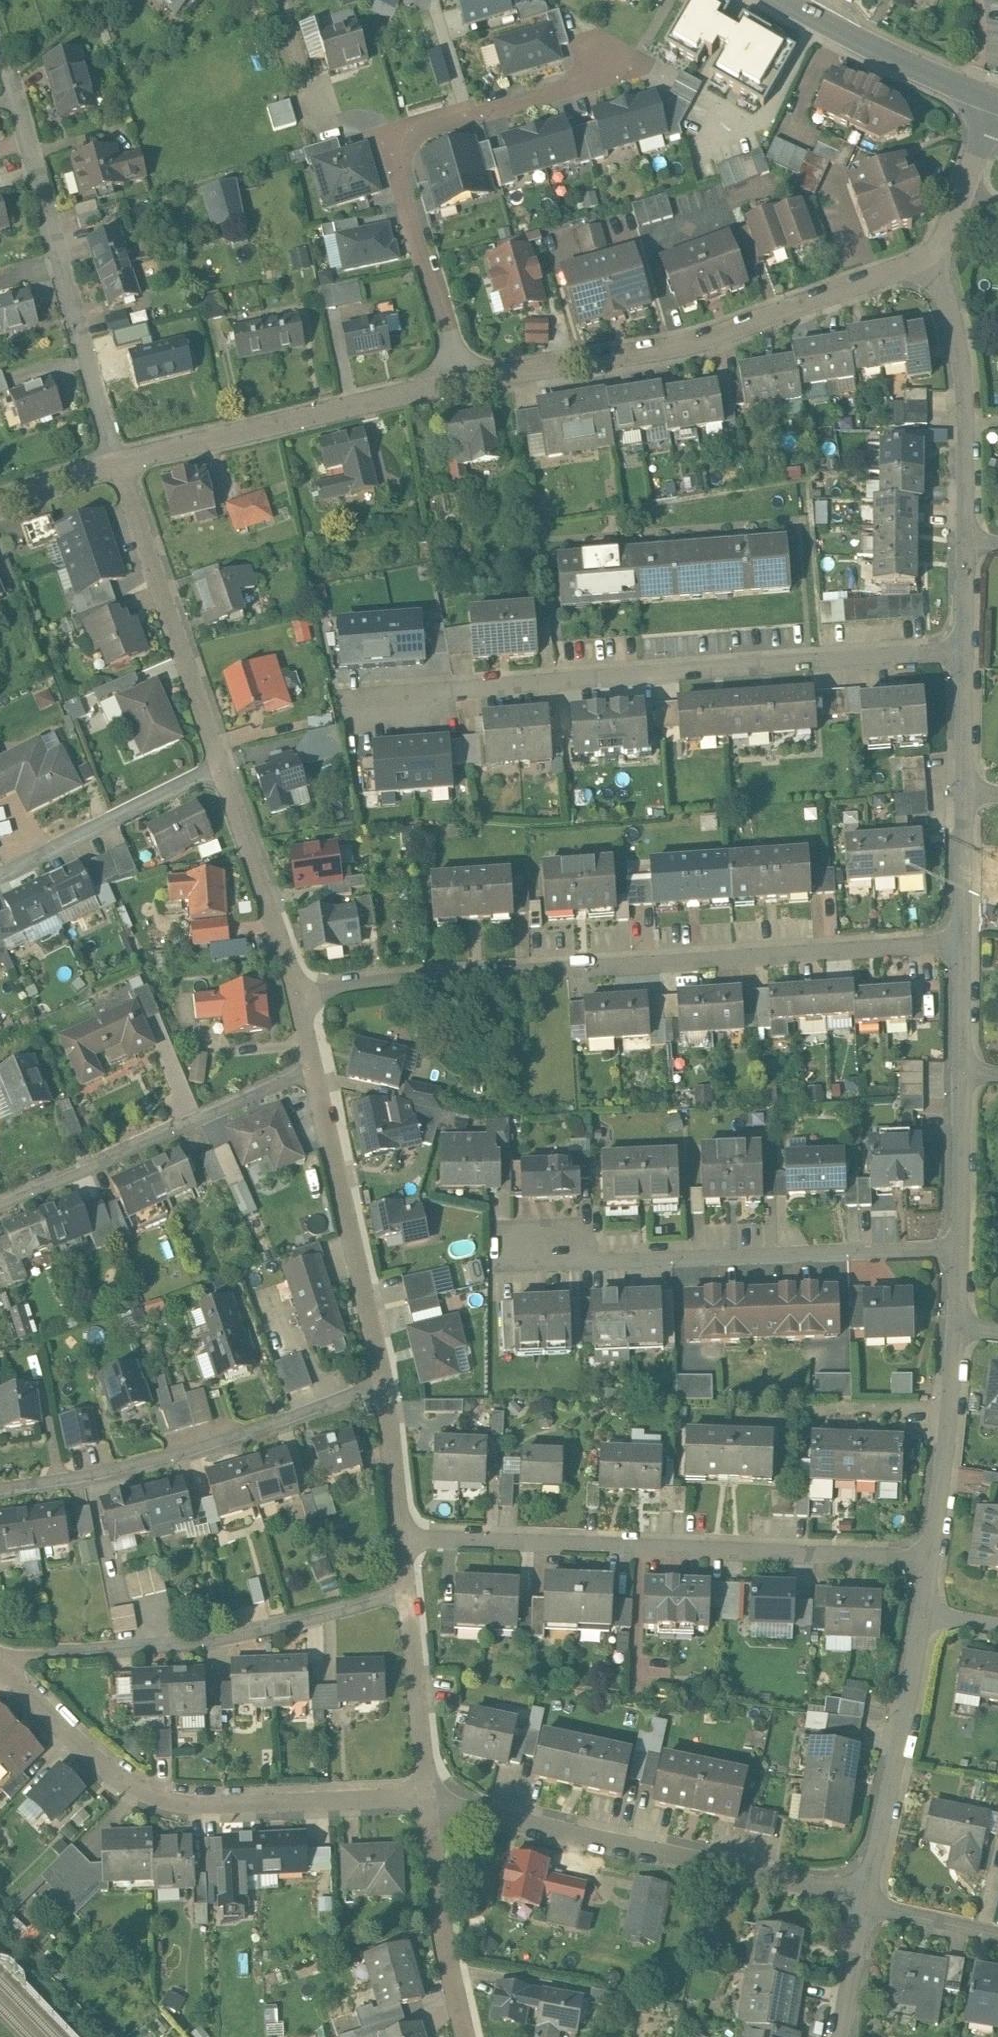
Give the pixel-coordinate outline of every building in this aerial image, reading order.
[(177,14),(182,10),(186,14),(201,0),(163,0),(177,14)] [(466,24),(513,11),(510,0),(459,0),(466,24)] [(710,75),(763,103),(795,43),(742,15),(734,31),(719,23),(727,8),(712,0),(690,0),(667,43),(698,59),(708,40),(724,49),(710,75)] [(568,44),(559,11),(546,14),(550,26),(551,26),(557,48),(568,44)] [(316,25),(302,29),(312,61),(325,57),(319,37),(316,25)] [(319,37),(325,57),(329,72),(368,61),(357,25),(319,37)] [(550,26),(495,42),(498,54),(505,76),(561,60),(558,53),(557,48),(551,26),(550,26)] [(80,49),(46,59),(51,77),(85,67),(80,49)] [(85,67),(51,77),(62,118),(96,109),(85,67)] [(702,84),(681,73),(676,83),(696,94),(702,84)] [(856,83),(846,79),(845,81),(833,75),(816,112),(847,127),(848,124),(881,139),(913,128),(906,111),(900,108),(898,102),(877,93),(879,88),(868,83),(867,85),(857,81),(856,83)] [(676,83),(670,93),(674,96),(691,105),(696,94),(676,83)] [(654,95),(624,103),(635,143),(664,134),(665,134),(657,105),(654,95)] [(671,101),(657,105),(665,134),(664,134),(666,140),(682,135),(679,126),(691,105),(674,96),(671,101)] [(290,101),(267,108),(271,119),(293,113),(290,101)] [(624,103),(594,112),(597,122),(605,151),(606,151),(635,143),(624,103)] [(293,113),(271,119),(274,131),(296,124),(293,113)] [(564,121),(534,129),(545,168),(574,160),(575,160),(567,131),(564,121)] [(597,122),(582,127),(592,161),(608,157),(606,151),(605,151),(597,122)] [(582,127),(567,131),(575,160),(574,160),(575,166),(592,161),(582,127)] [(534,129),(504,138),(515,177),(516,177),(545,168),(534,129)] [(844,142),(823,132),(813,154),(830,162),(834,164),(844,142)] [(808,153),(775,138),(765,159),(798,174),(808,153)] [(337,140),(303,150),(308,164),(314,163),(313,162),(341,153),(337,140)] [(855,147),(844,142),(834,164),(845,169),(855,147)] [(464,143),(422,155),(430,183),(437,207),(438,207),(470,197),(471,199),(489,194),(483,174),(474,177),(466,150),(464,143)] [(489,143),(466,150),(474,177),(483,174),(497,171),(491,153),(489,143)] [(341,153),(313,162),(314,163),(323,193),(333,190),(337,205),(379,192),(366,146),(341,153)] [(507,148),(491,153),(497,171),(501,187),(518,183),(516,177),(515,177),(507,148)] [(114,149),(73,160),(83,197),(125,185),(124,183),(130,181),(124,158),(117,160),(114,149)] [(761,150),(750,154),(758,176),(770,172),(765,159),(761,150)] [(813,154),(808,152),(808,153),(798,174),(793,184),(815,195),(830,162),(813,154)] [(147,177),(141,154),(124,158),(130,181),(147,177)] [(750,154),(739,158),(747,181),(758,176),(750,154)] [(739,158),(727,162),(736,185),(747,181),(739,158)] [(873,168),(872,166),(860,170),(862,175),(848,180),(855,197),(857,196),(859,203),(855,204),(860,216),(861,216),(869,236),(885,230),(886,233),(898,228),(899,231),(911,226),(910,221),(924,216),(918,201),(921,200),(912,176),(910,177),(903,160),(884,167),(883,165),(873,168)] [(727,162),(716,166),(724,189),(736,185),(727,162)] [(237,182),(203,192),(214,227),(232,221),(244,218),(237,182)] [(430,183),(418,187),(427,216),(440,212),(438,207),(437,207),(430,183)] [(707,188),(673,196),(676,209),(710,201),(707,188)] [(666,194),(632,204),(638,227),(673,217),(666,194)] [(0,196),(0,230),(10,227),(1,196),(0,196)] [(96,200),(74,207),(78,217),(99,211),(96,200)] [(775,213),(774,214),(787,249),(787,251),(812,242),(813,242),(802,212),(800,205),(775,213)] [(826,241),(813,207),(802,212),(813,242),(812,242),(814,246),(826,241)] [(78,217),(81,229),(95,224),(101,219),(99,211),(78,217)] [(774,211),(748,221),(751,227),(762,258),(763,257),(787,249),(774,214),(775,213),(774,211)] [(357,220),(321,227),(324,239),(337,236),(359,231),(357,220)] [(359,231),(337,236),(344,271),(398,260),(395,244),(392,244),(388,225),(359,231)] [(599,226),(589,229),(595,250),(605,248),(599,226)] [(762,258),(751,227),(740,232),(752,265),(764,261),(763,257),(762,258)] [(595,250),(589,229),(578,232),(584,253),(595,250)] [(539,231),(498,243),(501,254),(522,248),(521,246),(542,240),(539,231)] [(118,232),(90,241),(100,274),(128,264),(118,232)] [(728,238),(662,262),(679,309),(707,299),(707,300),(718,296),(718,295),(745,285),(728,238)] [(501,254),(491,257),(496,275),(490,276),(495,294),(501,292),(507,313),(544,303),(538,282),(541,281),(536,263),(533,264),(528,246),(522,248),(501,254)] [(306,249),(289,253),(294,272),(311,268),(306,249)] [(632,252),(598,262),(613,316),(648,306),(632,252)] [(598,262),(563,272),(579,326),(613,316),(598,262)] [(128,264),(100,274),(110,306),(139,297),(128,264)] [(331,286),(318,289),(322,311),(335,308),(331,286)] [(218,293),(205,296),(211,320),(224,317),(218,293)] [(37,326),(29,294),(0,302),(0,336),(37,326)] [(126,313),(106,318),(109,333),(130,328),(126,313)] [(299,316),(266,323),(272,352),(304,346),(299,316)] [(384,320),(343,328),(349,359),(390,351),(384,320)] [(547,322),(527,322),(527,343),(546,343),(547,322)] [(266,323),(232,330),(238,359),(272,352),(266,323)] [(903,331),(902,325),(874,330),(880,369),(907,364),(908,368),(905,369),(907,379),(931,375),(923,328),(903,331)] [(130,328),(109,333),(113,347),(118,345),(120,352),(135,348),(130,328)] [(874,330),(846,334),(847,340),(853,373),(880,369),(874,330)] [(847,340),(820,344),(826,383),(853,379),(853,373),(847,340)] [(184,341),(130,354),(138,385),(192,371),(184,341)] [(820,344),(793,349),(795,361),(799,388),(826,383),(820,344)] [(795,361),(767,365),(773,404),(801,400),(799,388),(795,361)] [(767,365),(739,370),(741,382),(744,404),(745,408),(773,404),(767,365)] [(0,372),(0,394),(9,391),(1,372),(0,372)] [(11,395),(22,429),(66,414),(54,380),(11,395)] [(741,382),(729,384),(733,406),(744,404),(741,382)] [(729,384),(717,386),(721,408),(733,406),(729,384)] [(717,385),(689,390),(695,428),(724,424),(721,408),(717,386),(717,385)] [(661,389),(633,393),(639,431),(667,427),(662,394),(661,389)] [(689,390),(662,394),(667,427),(668,433),(695,428),(689,390)] [(926,402),(926,391),(904,391),(904,402),(926,402)] [(633,393),(606,397),(612,436),(639,431),(633,393)] [(606,397),(539,408),(539,409),(543,435),(546,455),(613,444),(612,436),(606,397)] [(926,402),(904,402),(904,414),(926,413),(926,402)] [(903,421),(903,403),(891,403),(891,421),(903,421)] [(491,408),(444,415),(449,443),(452,464),(463,463),(499,457),(491,408)] [(539,409),(515,413),(519,439),(543,435),(539,409)] [(927,424),(926,413),(904,414),(905,425),(927,424)] [(363,428),(318,439),(325,468),(343,464),(370,458),(363,428)] [(927,432),(905,432),(905,443),(921,443),(927,443),(927,432)] [(463,463),(452,464),(449,443),(445,443),(451,478),(465,476),(463,463)] [(905,443),(882,443),(881,471),(920,471),(921,443),(905,443)] [(370,458),(343,464),(345,476),(349,494),(377,487),(370,458)] [(991,460),(986,474),(997,478),(997,476),(997,463),(991,460)] [(204,470),(163,480),(173,520),(205,512),(206,517),(216,515),(204,470)] [(920,471),(881,471),(881,499),(920,499),(920,471)] [(345,476),(315,483),(319,501),(349,494),(345,476)] [(675,484),(666,485),(668,498),(677,497),(675,484)] [(262,492),(228,504),(236,529),(246,526),(271,518),(262,492)] [(881,499),(875,499),(874,527),(914,527),(914,499),(884,499),(881,499)] [(101,513),(56,529),(60,540),(68,565),(114,550),(101,513)] [(52,518),(23,527),(30,550),(60,540),(56,529),(55,529),(52,518)] [(271,518),(246,526),(251,541),(275,533),(271,518)] [(914,527),(874,527),(874,554),(914,555),(914,527)] [(787,543),(709,549),(713,596),(790,590),(787,543)] [(709,549),(634,554),(637,602),(713,596),(709,549)] [(114,550),(68,565),(78,593),(109,583),(123,578),(114,550)] [(634,554),(557,560),(560,607),(637,602),(634,554)] [(914,555),(874,554),(874,584),(914,584),(914,555)] [(222,575),(219,565),(193,574),(196,583),(222,575)] [(196,583),(194,584),(208,626),(226,620),(227,623),(244,617),(237,594),(254,588),(247,566),(222,575),(196,583)] [(115,600),(109,583),(78,593),(77,594),(83,612),(115,600)] [(922,595),(910,596),(912,618),(923,617),(922,595)] [(910,596),(899,597),(901,619),(912,618),(910,596)] [(889,619),(888,597),(876,598),(878,620),(889,619)] [(899,597),(888,597),(889,619),(901,619),(899,597)] [(876,598),(865,599),(867,621),(878,620),(876,598)] [(865,599),(854,600),(855,622),(867,621),(865,599)] [(83,612),(72,617),(77,630),(88,625),(88,624),(115,614),(115,615),(120,613),(116,600),(83,612)] [(854,600),(842,601),(844,623),(855,622),(854,600)] [(842,601),(831,602),(833,624),(844,623),(842,601)] [(831,602),(820,603),(821,625),(833,624),(831,602)] [(535,606),(470,610),(471,628),(473,653),(473,658),(537,654),(537,646),(536,622),(535,606)] [(126,616),(117,619),(115,615),(115,614),(88,624),(88,625),(95,642),(101,640),(111,666),(146,652),(134,622),(129,624),(126,616)] [(421,616),(338,622),(341,669),(424,663),(421,616)] [(312,618),(292,622),(297,643),(312,640),(309,627),(314,626),(312,618)] [(548,621),(536,622),(537,646),(551,645),(548,621)] [(471,628),(444,630),(448,655),(473,653),(471,628)] [(270,659),(224,674),(231,694),(276,679),(270,659)] [(135,674),(95,691),(101,706),(119,698),(142,689),(135,674)] [(276,679),(231,694),(237,713),(265,704),(268,711),(288,704),(280,678),(276,679)] [(142,689),(119,698),(120,701),(125,698),(133,716),(127,718),(142,755),(180,739),(156,684),(142,689)] [(859,688),(846,689),(848,713),(860,712),(859,699),(860,699),(859,688)] [(846,689),(822,691),(824,715),(848,713),(846,689)] [(822,691),(725,699),(728,738),(816,731),(814,716),(824,715),(822,691)] [(860,699),(859,699),(860,712),(862,747),(927,742),(923,694),(860,699)] [(79,699),(65,704),(70,717),(84,711),(79,699)] [(725,699),(677,702),(679,726),(680,742),(728,738),(725,699)] [(677,702),(655,704),(657,728),(679,726),(677,702)] [(643,705),(611,707),(611,708),(604,709),(603,708),(571,710),(575,751),(578,751),(586,757),(636,754),(643,746),(646,746),(643,705)] [(548,712),(483,717),(487,765),(551,760),(550,737),(548,712)] [(329,714),(307,719),(310,729),(331,725),(329,714)] [(329,730),(307,734),(309,745),(331,741),(329,730)] [(0,762),(0,796),(7,793),(4,786),(17,780),(32,810),(78,787),(53,735),(0,762)] [(480,736),(462,737),(463,739),(466,763),(467,767),(482,766),(480,736)] [(561,736),(550,737),(551,760),(563,759),(561,736)] [(463,739),(449,741),(451,765),(466,763),(463,739)] [(449,741),(372,747),(373,759),(376,795),(453,788),(451,765),(449,741)] [(291,756),(270,763),(272,768),(257,773),(264,799),(267,798),(271,813),(292,807),(288,792),(305,787),(298,761),(293,763),(291,756)] [(923,758),(901,760),(904,794),(926,792),(923,758)] [(376,795),(373,759),(361,760),(364,796),(376,795)] [(926,792),(904,794),(905,806),(927,805),(926,792)] [(904,794),(894,795),(895,807),(905,806),(904,794)] [(197,803),(148,829),(158,850),(179,839),(183,848),(212,834),(197,803)] [(927,805),(905,806),(906,817),(927,815),(927,805)] [(905,806),(895,807),(895,818),(906,817),(905,806)] [(413,828),(402,829),(403,844),(414,843),(413,828)] [(921,835),(895,837),(898,878),(924,876),(921,835)] [(895,837),(870,839),(873,880),(898,878),(895,837)] [(870,839),(844,841),(848,882),(873,880),(870,839)] [(336,845),(304,850),(306,860),(293,862),(297,887),(329,883),(341,881),(341,880),(336,845)] [(127,846),(109,853),(110,854),(118,875),(119,877),(136,870),(127,846)] [(808,851),(729,857),(732,901),(811,896),(809,870),(808,851)] [(110,854),(96,860),(104,880),(118,875),(110,854)] [(729,857),(649,863),(651,880),(652,904),(653,907),(732,901),(729,857)] [(104,880),(96,860),(84,865),(96,890),(107,886),(104,880)] [(613,862),(542,867),(545,915),(615,910),(616,910),(615,897),(613,862)] [(78,865),(42,883),(57,915),(71,907),(78,920),(99,910),(78,865)] [(834,869),(809,870),(811,894),(835,892),(834,869)] [(224,872),(188,875),(188,877),(168,878),(169,903),(189,902),(190,918),(226,916),(224,872)] [(510,872),(431,877),(434,925),(513,920),(511,891),(510,872)] [(364,876),(341,880),(341,881),(329,883),(331,897),(352,894),(351,889),(366,887),(364,876)] [(651,880),(626,881),(627,896),(628,905),(652,904),(651,880)] [(42,883),(5,901),(10,911),(21,932),(35,925),(42,941),(65,931),(57,915),(42,883)] [(114,903),(107,886),(96,890),(103,908),(114,903)] [(529,890),(511,891),(513,915),(528,914),(528,903),(529,890)] [(627,896),(615,897),(616,910),(615,910),(616,921),(629,920),(628,905),(627,896)] [(371,898),(352,901),(354,909),(355,908),(358,925),(375,922),(371,898)] [(540,902),(528,903),(528,914),(528,928),(542,926),(540,902)] [(336,908),(302,914),(308,953),(342,948),(342,946),(360,943),(358,925),(355,908),(354,909),(337,911),(336,908)] [(0,916),(0,941),(1,942),(21,932),(10,911),(0,916)] [(226,921),(192,924),(195,946),(228,942),(226,921)] [(0,941),(0,964),(10,961),(1,942),(0,941)] [(87,981),(79,975),(71,985),(79,991),(87,981)] [(852,984),(824,986),(827,1018),(854,1016),(853,992),(852,984)] [(824,986),(796,988),(799,1020),(827,1018),(824,986)] [(921,987),(909,988),(911,1011),(923,1010),(921,987)] [(149,988),(129,997),(133,1006),(135,1004),(143,1022),(160,1015),(149,988)] [(265,988),(223,992),(225,1019),(226,1036),(268,1032),(265,988)] [(796,988),(768,990),(770,1015),(770,1019),(768,1019),(768,1022),(770,1022),(771,1038),(788,1037),(787,1021),(799,1020),(796,988)] [(909,988),(881,990),(883,1022),(911,1020),(911,1011),(909,988)] [(768,990),(756,991),(758,1015),(758,1016),(770,1015),(768,990)] [(881,990),(853,992),(854,1016),(855,1024),(883,1022),(881,990)] [(756,991),(742,992),(744,1015),(758,1015),(756,991)] [(742,992),(709,994),(712,1034),(745,1032),(744,1015),(742,992)] [(223,994),(195,996),(198,1021),(225,1019),(223,994)] [(709,994),(677,996),(679,1020),(680,1036),(712,1034),(709,994)] [(677,996),(662,997),(664,1021),(679,1020),(677,996)] [(662,997),(647,998),(649,1021),(664,1021),(662,997)] [(647,998),(615,1000),(618,1039),(650,1037),(649,1021),(647,998)] [(615,1000),(583,1002),(585,1026),(586,1041),(618,1039),(615,1000)] [(583,1002),(569,1003),(570,1027),(585,1026),(583,1002)] [(133,1006),(60,1036),(81,1086),(102,1077),(92,1053),(121,1040),(129,1058),(154,1047),(143,1022),(135,1004),(133,1006)] [(923,1010),(911,1011),(911,1020),(923,1020),(923,1010)] [(831,1028),(854,1028),(854,1019),(831,1018),(831,1028)] [(407,1050),(356,1039),(348,1077),(398,1088),(407,1050)] [(207,1055),(192,1053),(189,1081),(204,1083),(207,1055)] [(0,1071),(0,1091),(4,1089),(16,1118),(50,1105),(32,1059),(0,1071)] [(923,1062),(900,1062),(900,1074),(923,1074),(923,1062)] [(923,1086),(923,1074),(900,1074),(900,1086),(923,1086)] [(776,1083),(764,1083),(765,1105),(776,1104),(776,1083)] [(441,1091),(407,1084),(402,1103),(408,1104),(442,1112),(441,1091)] [(923,1086),(900,1086),(900,1098),(923,1098),(923,1086)] [(711,1087),(695,1088),(695,1105),(712,1105),(711,1087)] [(822,1087),(808,1087),(808,1103),(822,1103),(822,1087)] [(923,1098),(900,1098),(900,1111),(912,1111),(923,1111),(923,1098)] [(411,1118),(399,1121),(395,1106),(385,1108),(384,1103),(385,1103),(384,1101),(382,1102),(357,1108),(357,1107),(355,1108),(365,1157),(395,1150),(395,1149),(421,1143),(420,1142),(421,1142),(416,1117),(411,1118)] [(402,1103),(394,1101),(395,1106),(399,1121),(411,1118),(408,1104),(402,1103)] [(442,1112),(408,1104),(411,1118),(416,1117),(421,1142),(432,1146),(437,1128),(442,1112)] [(279,1109),(228,1132),(243,1166),(273,1153),(281,1169),(302,1160),(279,1109)] [(74,1111),(60,1117),(71,1144),(85,1138),(74,1111)] [(912,1111),(900,1111),(900,1127),(913,1127),(912,1111)] [(469,1119),(442,1112),(437,1128),(464,1135),(468,1123),(468,1122),(469,1119)] [(509,1119),(486,1121),(487,1140),(487,1147),(494,1147),(509,1146),(509,1119)] [(487,1140),(443,1141),(443,1170),(446,1170),(447,1185),(465,1185),(465,1188),(485,1187),(485,1189),(498,1189),(498,1157),(494,1157),(494,1147),(487,1147),(487,1140)] [(921,1140),(869,1142),(870,1180),(871,1190),(923,1188),(921,1140)] [(589,1141),(567,1142),(568,1154),(590,1153),(589,1141)] [(244,1182),(228,1147),(215,1153),(225,1178),(230,1188),(244,1182)] [(760,1147),(700,1149),(702,1189),(703,1201),(762,1199),(762,1174),(760,1147)] [(843,1152),(785,1154),(785,1173),(786,1197),(845,1195),(843,1152)] [(182,1153),(153,1166),(168,1199),(196,1187),(182,1153)] [(225,1178),(215,1153),(201,1158),(212,1183),(225,1178)] [(590,1153),(568,1154),(568,1164),(570,1164),(570,1179),(578,1178),(578,1180),(590,1179),(590,1153)] [(677,1153),(601,1156),(603,1204),(679,1201),(677,1153)] [(524,1163),(510,1163),(510,1198),(529,1197),(530,1197),(529,1184),(524,1185),(523,1166),(524,1166),(524,1163)] [(524,1166),(523,1166),(524,1185),(529,1184),(530,1197),(529,1197),(529,1200),(579,1198),(578,1180),(578,1178),(570,1179),(570,1164),(568,1164),(524,1166)] [(153,1166),(113,1184),(128,1217),(168,1199),(153,1166)] [(785,1173),(773,1174),(774,1198),(786,1197),(785,1173)] [(773,1174),(762,1174),(763,1198),(774,1198),(773,1174)] [(870,1180),(858,1180),(859,1207),(872,1206),(871,1190),(870,1180)] [(702,1189),(690,1189),(691,1214),(704,1213),(703,1201),(702,1189)] [(77,1198),(40,1213),(53,1246),(90,1232),(81,1209),(77,1198)] [(101,1202),(81,1209),(90,1232),(110,1225),(104,1209),(101,1202)] [(132,1236),(117,1203),(104,1209),(110,1225),(117,1242),(132,1236)] [(410,1211),(407,1211),(407,1213),(402,1214),(399,1203),(397,1203),(397,1204),(371,1209),(371,1208),(370,1208),(370,1210),(376,1239),(376,1240),(376,1241),(378,1241),(378,1240),(404,1235),(405,1243),(427,1239),(421,1210),(410,1212),(410,1211)] [(4,1227),(9,1238),(0,1242),(16,1284),(26,1280),(18,1260),(53,1246),(40,1213),(4,1227)] [(110,1225),(90,1232),(98,1250),(117,1242),(110,1225)] [(0,1242),(0,1290),(16,1284),(0,1242)] [(323,1258),(319,1243),(293,1252),(297,1263),(317,1256),(318,1260),(323,1258)] [(297,1263),(284,1267),(294,1298),(327,1287),(318,1260),(317,1256),(297,1263)] [(432,1272),(402,1278),(408,1302),(437,1295),(432,1272)] [(327,1287),(294,1298),(311,1347),(343,1337),(334,1310),(333,1311),(326,1290),(328,1289),(327,1287)] [(864,1296),(863,1287),(849,1288),(850,1329),(863,1329),(863,1296),(864,1296)] [(836,1291),(816,1292),(816,1290),(780,1291),(780,1293),(760,1294),(762,1340),(837,1337),(836,1291)] [(134,1291),(118,1297),(123,1311),(138,1305),(139,1305),(134,1291)] [(741,1293),(705,1294),(705,1296),(685,1297),(687,1343),(762,1340),(760,1294),(741,1294),(741,1293)] [(437,1295),(408,1302),(411,1315),(440,1309),(437,1295)] [(661,1295),(627,1297),(629,1345),(663,1343),(661,1295)] [(673,1295),(661,1295),(663,1343),(674,1343),(673,1295)] [(864,1296),(863,1296),(863,1329),(863,1340),(912,1339),(911,1295),(864,1296)] [(627,1297),(592,1298),(592,1300),(593,1323),(594,1346),(629,1345),(627,1297)] [(231,1298),(202,1308),(212,1336),(241,1326),(231,1298)] [(568,1299),(513,1302),(515,1355),(570,1352),(568,1299)] [(581,1299),(568,1299),(570,1352),(583,1352),(581,1300),(581,1299)] [(592,1300),(581,1300),(582,1324),(593,1323),(592,1300)] [(513,1302),(501,1302),(504,1356),(515,1355),(513,1302)] [(32,1334),(23,1307),(11,1311),(20,1338),(32,1334)] [(456,1318),(409,1330),(422,1383),(458,1375),(452,1350),(463,1346),(456,1318)] [(212,1336),(205,1338),(218,1378),(254,1366),(248,1351),(250,1351),(241,1326),(212,1336)] [(301,1354),(274,1363),(285,1394),(312,1385),(301,1354)] [(994,1364),(988,1409),(997,1410),(997,1364),(994,1364)] [(136,1365),(103,1377),(115,1413),(150,1402),(144,1382),(142,1383),(136,1365)] [(918,1393),(918,1374),(895,1373),(895,1393),(918,1393)] [(827,1374),(815,1374),(816,1398),(828,1398),(827,1374)] [(839,1375),(827,1374),(828,1398),(840,1398),(839,1375)] [(852,1398),(851,1375),(839,1375),(840,1398),(852,1398)] [(688,1376),(676,1376),(677,1400),(689,1400),(688,1376)] [(700,1376),(688,1376),(689,1400),(701,1400),(700,1376)] [(712,1376),(700,1376),(701,1400),(713,1400),(712,1376)] [(0,1391),(0,1399),(4,1429),(39,1424),(34,1386),(0,1391)] [(447,1400),(425,1400),(425,1412),(424,1412),(447,1412),(447,1400)] [(463,1400),(447,1400),(447,1412),(463,1412),(463,1400)] [(172,1406),(158,1410),(164,1433),(178,1429),(172,1406)] [(94,1410),(60,1420),(70,1454),(104,1444),(94,1410)] [(504,1411),(493,1411),(492,1434),(503,1434),(504,1411)] [(352,1432),(314,1442),(324,1476),(361,1465),(352,1432)] [(774,1435),(687,1432),(685,1476),(771,1479),(774,1435)] [(835,1438),(824,1438),(824,1437),(811,1437),(809,1486),(809,1493),(827,1494),(826,1498),(832,1498),(833,1482),(835,1438)] [(845,1439),(835,1438),(833,1482),(855,1483),(857,1438),(845,1438),(845,1439)] [(870,1440),(870,1439),(857,1438),(855,1483),(878,1484),(880,1440),(870,1440)] [(889,1439),(889,1440),(880,1440),(878,1484),(901,1485),(902,1440),(889,1439)] [(461,1441),(435,1440),(433,1482),(459,1483),(461,1441)] [(488,1442),(461,1441),(459,1483),(486,1484),(488,1442)] [(287,1451),(246,1462),(258,1505),(298,1493),(287,1451)] [(561,1453),(521,1451),(520,1485),(560,1487),(561,1453)] [(631,1452),(600,1451),(598,1484),(598,1489),(599,1489),(630,1490),(631,1452)] [(662,1453),(631,1452),(630,1490),(660,1491),(661,1491),(661,1487),(662,1453)] [(246,1462),(207,1473),(213,1498),(218,1516),(219,1516),(219,1513),(240,1507),(241,1510),(258,1505),(246,1462)] [(984,1472),(982,1484),(997,1487),(997,1475),(984,1472)] [(515,1476),(502,1476),(500,1504),(513,1505),(515,1476)] [(184,1479),(142,1491),(152,1531),(193,1520),(195,1520),(191,1504),(184,1479)] [(598,1484),(587,1484),(586,1508),(598,1508),(599,1489),(598,1489),(598,1484)] [(809,1486),(797,1486),(796,1492),(795,1516),(808,1517),(809,1493),(809,1486)] [(673,1487),(661,1487),(661,1491),(660,1491),(659,1511),(672,1512),(673,1487)] [(686,1488),(673,1487),(672,1512),(685,1512),(686,1488)] [(128,1492),(111,1496),(111,1498),(101,1501),(111,1542),(152,1532),(152,1531),(142,1491),(129,1494),(128,1492)] [(796,1492),(771,1492),(770,1516),(795,1516),(796,1492)] [(311,1494),(300,1497),(307,1519),(318,1516),(311,1494)] [(213,1498),(201,1501),(207,1524),(220,1520),(219,1516),(218,1516),(213,1498)] [(207,1524),(201,1501),(191,1504),(195,1520),(193,1520),(195,1527),(207,1524)] [(63,1506),(33,1510),(39,1548),(69,1544),(63,1506)] [(89,1508),(75,1511),(80,1536),(94,1533),(89,1508)] [(979,1508),(969,1567),(997,1572),(997,1511),(979,1508)] [(0,1515),(0,1554),(39,1548),(33,1510),(0,1515)] [(98,1561),(94,1541),(79,1543),(83,1564),(98,1561)] [(327,1558),(311,1565),(318,1580),(333,1572),(327,1558)] [(161,1567),(126,1576),(131,1599),(166,1590),(161,1567)] [(580,1578),(546,1576),(545,1598),(544,1624),(577,1626),(580,1578)] [(265,1602),(258,1578),(247,1581),(253,1605),(265,1602)] [(613,1579),(580,1578),(577,1626),(610,1627),(612,1600),(613,1579)] [(488,1581),(455,1580),(454,1607),(453,1626),(457,1626),(486,1627),(488,1581)] [(710,1583),(645,1580),(643,1628),(709,1630),(710,1608),(710,1583)] [(521,1583),(488,1581),(486,1627),(515,1629),(518,1629),(519,1609),(521,1583)] [(723,1583),(710,1583),(710,1608),(721,1609),(723,1583)] [(739,1584),(723,1583),(721,1609),(721,1619),(738,1620),(739,1584)] [(795,1586),(752,1584),(750,1624),(793,1626),(793,1625),(794,1600),(795,1586)] [(827,1586),(815,1586),(813,1610),(826,1610),(826,1595),(827,1586)] [(853,1596),(826,1595),(826,1610),(824,1637),(852,1639),(853,1596)] [(881,1597),(853,1596),(852,1639),(879,1640),(881,1597)] [(545,1598),(532,1598),(532,1610),(531,1638),(544,1638),(544,1624),(545,1598)] [(632,1601),(612,1600),(610,1627),(631,1628),(632,1601)] [(813,1600),(794,1600),(793,1625),(811,1626),(813,1600)] [(133,1605),(110,1609),(114,1632),(137,1628),(133,1605)] [(454,1607),(441,1606),(440,1635),(455,1637),(457,1626),(453,1626),(454,1607)] [(532,1610),(519,1609),(518,1629),(515,1629),(516,1639),(530,1640),(531,1638),(532,1610)] [(995,1662),(995,1658),(963,1652),(955,1691),(958,1692),(959,1688),(975,1691),(974,1695),(997,1700),(997,1663),(995,1662)] [(307,1659),(272,1661),(274,1707),(292,1707),(292,1696),(308,1696),(307,1659)] [(272,1661),(232,1662),(233,1685),(234,1709),(234,1708),(234,1703),(255,1703),(255,1708),(274,1707),(272,1661)] [(385,1661),(337,1662),(337,1687),(338,1701),(340,1701),(386,1700),(385,1661)] [(206,1670),(169,1672),(171,1716),(207,1715),(206,1670)] [(169,1672),(134,1673),(134,1671),(133,1672),(135,1718),(136,1718),(136,1717),(171,1716),(169,1672)] [(233,1685),(221,1685),(222,1707),(222,1710),(234,1710),(234,1709),(233,1685)] [(337,1687),(325,1688),(326,1710),(340,1709),(340,1701),(338,1701),(337,1687)] [(325,1688),(312,1688),(313,1710),(326,1710),(325,1688)] [(867,1692),(843,1688),(841,1700),(864,1704),(867,1692)] [(839,1700),(826,1698),(824,1712),(837,1714),(839,1700)] [(864,1704),(841,1700),(838,1716),(862,1718),(864,1704)] [(222,1707),(210,1708),(210,1732),(222,1731),(222,1710),(222,1707)] [(17,1727),(16,1727),(0,1711),(0,1744),(17,1727)] [(828,1715),(808,1713),(805,1727),(825,1731),(828,1715)] [(518,1724),(471,1714),(462,1753),(509,1764),(510,1762),(515,1738),(518,1724)] [(17,1727),(0,1744),(0,1761),(15,1776),(15,1777),(21,1772),(41,1752),(41,1751),(40,1752),(17,1728),(17,1727)] [(539,1733),(528,1730),(526,1740),(523,1754),(534,1757),(539,1733)] [(632,1752),(588,1742),(588,1740),(587,1739),(586,1742),(543,1732),(534,1776),(622,1795),(632,1752)] [(172,1735),(156,1735),(157,1760),(173,1759),(172,1735)] [(144,1749),(131,1736),(122,1746),(135,1758),(144,1749)] [(526,1740),(515,1738),(510,1762),(520,1765),(523,1754),(526,1740)] [(857,1747),(813,1740),(807,1782),(851,1788),(857,1747)] [(647,1753),(635,1750),(629,1778),(641,1781),(647,1753)] [(660,1756),(647,1753),(641,1781),(640,1785),(653,1788),(660,1756)] [(706,1764),(704,1764),(704,1765),(664,1757),(654,1803),(735,1821),(736,1821),(739,1805),(746,1774),(705,1765),(706,1764)] [(60,1770),(30,1801),(45,1815),(49,1814),(56,1821),(85,1790),(74,1779),(69,1780),(60,1770)] [(15,1776),(1,1790),(11,1800),(30,1781),(21,1772),(15,1777),(15,1776)] [(851,1788),(807,1782),(801,1822),(844,1829),(851,1788)] [(990,1814),(933,1802),(925,1837),(943,1840),(943,1837),(961,1842),(954,1869),(975,1873),(990,1814)] [(751,1808),(739,1805),(736,1821),(735,1821),(733,1829),(746,1831),(751,1808)] [(778,1813),(751,1808),(746,1831),(773,1837),(778,1813)] [(94,1821),(83,1810),(72,1820),(82,1832),(94,1821)] [(153,1834),(107,1835),(108,1864),(108,1881),(127,1880),(127,1872),(154,1871),(153,1841),(153,1834)] [(307,1835),(257,1838),(258,1875),(308,1873),(308,1851),(307,1835)] [(257,1838),(223,1839),(225,1876),(242,1876),(258,1875),(257,1838)] [(193,1839),(153,1841),(154,1871),(155,1890),(194,1888),(195,1888),(195,1875),(193,1839)] [(218,1863),(217,1839),(205,1840),(206,1863),(218,1863)] [(218,1863),(206,1863),(207,1874),(206,1874),(207,1886),(220,1886),(225,1885),(225,1876),(223,1839),(217,1839),(218,1863)] [(60,1841),(52,1849),(60,1857),(68,1849),(60,1841)] [(60,1857),(41,1876),(58,1893),(89,1863),(71,1846),(68,1849),(60,1857)] [(372,1849),(345,1849),(345,1892),(347,1892),(347,1887),(371,1887),(371,1896),(402,1896),(402,1848),(400,1848),(400,1850),(372,1850),(372,1849)] [(330,1850),(308,1851),(308,1873),(331,1872),(330,1850)] [(550,1863),(513,1854),(503,1900),(539,1909),(542,1897),(547,1875),(550,1863)] [(58,1893),(56,1894),(75,1915),(99,1892),(108,1892),(108,1891),(109,1891),(108,1881),(108,1864),(90,1865),(89,1863),(58,1893)] [(206,1874),(195,1875),(195,1888),(194,1888),(195,1905),(207,1904),(207,1886),(206,1874)] [(587,1884),(547,1875),(542,1897),(552,1899),(582,1906),(587,1884)] [(242,1876),(225,1876),(225,1885),(220,1886),(221,1907),(244,1907),(242,1876)] [(667,1884),(637,1877),(625,1936),(656,1942),(667,1884)] [(0,1896),(0,1911),(1,1912),(8,1905),(0,1896)] [(582,1906),(552,1899),(548,1919),(577,1926),(580,1913),(582,1906)] [(208,1925),(207,1904),(195,1905),(195,1925),(208,1925)] [(9,1912),(0,1921),(0,1924),(17,1941),(27,1931),(9,1912)] [(592,1916),(580,1913),(577,1926),(589,1928),(592,1916)] [(800,1933),(760,1926),(752,1973),(792,1980),(800,1933)] [(413,1978),(404,1946),(367,1957),(374,1981),(377,1980),(384,2007),(385,2011),(400,2006),(422,1999),(416,1978),(413,1978)] [(943,1964),(917,1960),(917,1956),(896,1953),(888,1999),(918,2004),(915,2017),(939,2021),(944,1990),(948,1961),(944,1960),(943,1964)] [(963,1964),(948,1961),(944,1990),(959,1992),(963,1964)] [(976,1966),(972,1988),(971,1987),(969,1997),(971,1997),(967,2021),(968,2022),(969,2015),(997,2020),(997,1969),(976,1966)] [(752,1973),(749,1972),(744,1998),(751,1999),(747,2025),(774,2029),(792,2032),(796,2012),(791,2011),(793,1994),(798,1995),(800,1981),(792,1980),(752,1973)] [(543,1993),(499,1985),(493,2019),(523,2024),(526,2008),(540,2010),(543,1993)] [(620,1994),(593,1989),(591,2001),(618,2007),(620,1994)] [(543,1993),(540,2010),(537,2025),(538,2025),(536,2036),(558,2036),(559,2029),(577,2032),(583,2000),(543,1993)] [(372,2006),(356,2011),(361,2030),(404,2017),(400,2006),(385,2011),(384,2007),(374,2010),(372,2006)] [(339,2036),(379,2036),(407,2028),(404,2017),(361,2030),(339,2036)] [(379,2036),(422,2036),(419,2025),(407,2028),(379,2036)] [(747,2025),(745,2036),(773,2036),(774,2029),(747,2025)]
